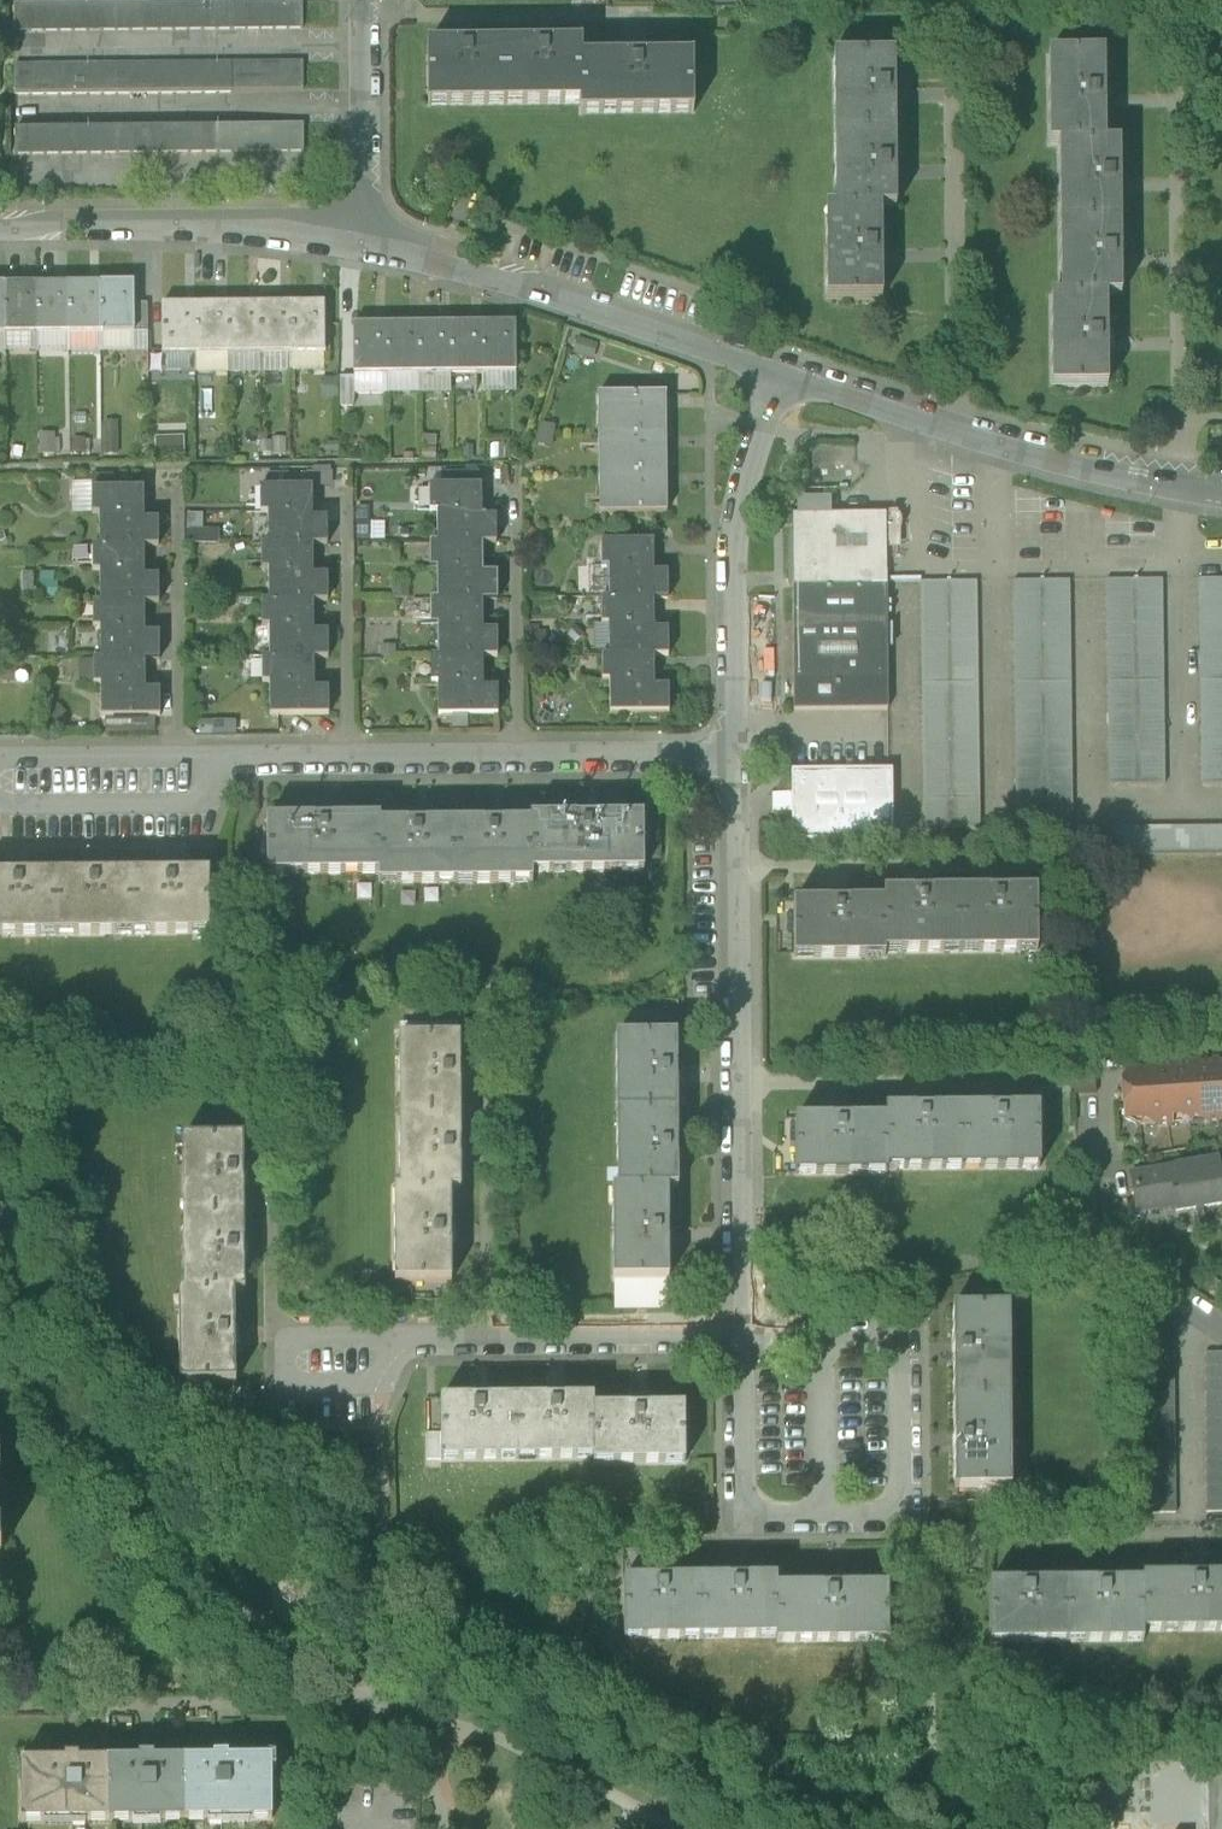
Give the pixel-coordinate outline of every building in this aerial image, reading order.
[(15,34),(303,31),(303,4),(14,7),(15,34)] [(568,45),(505,46),(506,107),(582,106),(581,60),(581,45),(568,45)] [(429,107),(506,107),(505,46),(429,46),(429,107)] [(1051,148),(1060,148),(1106,147),(1105,56),(1050,57),(1051,148)] [(836,59),(837,135),(897,135),(896,58),(836,59)] [(694,59),(581,60),(582,106),(582,116),(694,115),(694,59)] [(15,96),(303,93),(303,65),(15,68),(15,96)] [(16,157),(304,154),(304,126),(16,130),(16,157)] [(837,135),(837,211),(883,211),(898,210),(897,135),(837,135)] [(1060,148),(1060,225),(1121,224),(1121,147),(1106,147),(1060,148)] [(884,302),(883,211),(837,211),(827,211),(828,302),(884,302)] [(1060,225),(1061,301),(1107,300),(1122,300),(1121,224),(1060,225)] [(100,285),(68,286),(68,335),(100,335),(100,285)] [(133,285),(100,285),(100,335),(134,334),(133,305),(133,285)] [(36,286),(4,286),(5,336),(37,335),(36,286)] [(68,286),(36,286),(37,335),(68,335),(68,286)] [(1108,390),(1107,300),(1061,301),(1052,301),(1053,390),(1108,390)] [(148,305),(133,305),(134,334),(148,334),(148,305)] [(326,305),(291,306),(292,355),(326,354),(326,305)] [(227,306),(195,307),(196,356),(228,355),(227,306)] [(259,306),(227,306),(228,355),(260,355),(259,306)] [(291,306),(259,306),(260,355),(292,355),(291,306)] [(164,356),(196,356),(195,307),(164,307),(164,356)] [(517,326),(482,327),(483,376),(518,376),(517,326)] [(356,377),(387,377),(386,327),(355,328),(356,377)] [(418,327),(386,327),(387,377),(419,377),(418,327)] [(450,327),(418,327),(419,377),(451,376),(450,327)] [(482,327),(450,327),(451,376),(483,376),(482,327)] [(600,396),(600,437),(668,436),(667,395),(600,396)] [(105,421),(104,452),(118,453),(119,421),(105,421)] [(600,437),(600,474),(668,474),(668,436),(600,437)] [(838,483),(844,485),(851,482),(855,476),(855,469),(850,464),(844,462),(837,464),(833,470),(833,477),(838,483)] [(668,514),(668,474),(600,474),(601,515),(668,514)] [(436,514),(436,546),(482,545),(496,545),(495,520),(482,520),(481,487),(435,488),(428,488),(428,514),(436,514)] [(100,517),(101,548),(145,548),(159,548),(159,522),(145,522),(145,490),(93,491),(93,517),(100,517)] [(267,516),(267,549),(312,548),(327,548),(326,522),(313,522),(312,491),(267,491),(258,492),(259,516),(267,516)] [(797,499),(797,516),(831,516),(831,499),(797,499)] [(188,542),(218,543),(219,529),(197,529),(197,514),(188,514),(188,542)] [(793,516),(794,679),(888,679),(887,583),(887,576),(887,533),(887,515),(831,516),(797,516),(793,516)] [(901,515),(887,515),(887,533),(887,576),(901,576),(901,515)] [(609,569),(609,603),(654,602),(669,602),(669,575),(654,575),(654,544),(602,544),(602,569),(609,569)] [(482,577),(482,545),(436,546),(429,546),(429,571),(437,571),(438,604),(482,603),(496,602),(495,576),(482,577)] [(101,574),(101,606),(146,606),(159,606),(159,579),(145,579),(145,548),(101,548),(94,548),(94,574),(101,574)] [(267,573),(268,605),(313,604),(327,603),(326,579),(313,580),(312,548),(267,549),(260,549),(260,573),(267,573)] [(1070,581),(1043,582),(1044,683),(1071,683),(1070,581)] [(1106,683),(1136,683),(1135,581),(1105,581),(1106,683)] [(1163,581),(1135,581),(1136,683),(1164,682),(1163,581)] [(1200,581),(1200,595),(1221,595),(1221,581),(1200,581)] [(1015,684),(1044,683),(1043,582),(1014,582),(1015,684)] [(922,685),(950,685),(949,583),(921,583),(922,685)] [(978,583),(949,583),(950,685),(979,684),(978,583)] [(1200,595),(1200,610),(1221,610),(1221,595),(1200,595)] [(610,627),(610,659),(654,659),(669,659),(669,633),(654,633),(654,602),(609,603),(602,603),(602,627),(610,627)] [(483,633),(482,603),(438,604),(431,604),(431,628),(438,628),(439,661),(483,660),(496,659),(495,633),(483,633)] [(268,630),(269,663),(314,662),(327,662),(327,636),(313,636),(313,604),(268,605),(261,605),(261,631),(268,630)] [(101,631),(101,664),(146,664),(160,663),(160,637),(146,637),(146,606),(101,606),(94,606),(94,631),(101,631)] [(1200,610),(1200,625),(1221,624),(1221,610),(1200,610)] [(1200,625),(1200,639),(1221,639),(1221,624),(1200,625)] [(1200,639),(1201,654),(1221,654),(1221,639),(1200,639)] [(1201,654),(1201,669),(1221,668),(1221,654),(1201,654)] [(655,690),(654,659),(610,659),(602,659),(602,683),(610,683),(610,716),(669,716),(669,690),(655,690)] [(484,690),(483,660),(439,661),(431,661),(432,685),(439,685),(440,718),(497,717),(497,690),(484,690)] [(315,693),(314,662),(269,663),(261,663),(262,687),(269,687),(269,720),(328,719),(328,693),(315,693)] [(146,695),(146,664),(101,664),(94,664),(95,689),(102,689),(102,722),(107,722),(156,721),(160,721),(160,695),(146,695)] [(1201,669),(1201,683),(1221,683),(1221,668),(1201,669)] [(888,711),(888,679),(794,679),(794,712),(888,711)] [(1164,682),(1136,683),(1137,786),(1165,786),(1166,786),(1164,682)] [(1016,816),(1045,815),(1073,815),(1071,683),(1044,683),(1015,684),(1016,816)] [(1108,786),(1137,786),(1136,683),(1106,683),(1108,786)] [(1201,683),(1201,698),(1221,698),(1221,683),(1201,683)] [(979,684),(950,685),(952,801),(980,801),(979,684)] [(923,802),(952,801),(950,685),(922,685),(923,802)] [(1201,698),(1201,712),(1221,712),(1221,698),(1201,698)] [(1201,712),(1201,727),(1221,727),(1221,712),(1201,712)] [(156,736),(156,721),(107,722),(107,737),(156,736)] [(1201,727),(1202,742),(1221,742),(1221,727),(1201,727)] [(1202,742),(1202,756),(1221,756),(1221,742),(1202,742)] [(1202,756),(1202,771),(1221,771),(1221,756),(1202,756)] [(792,844),(893,843),(893,771),(792,772),(792,844)] [(1202,771),(1202,786),(1221,786),(1221,771),(1202,771)] [(980,831),(980,801),(952,801),(923,802),(924,831),(980,831)] [(1017,832),(1046,831),(1045,815),(1016,816),(1017,832)] [(1073,839),(1073,815),(1045,815),(1046,831),(1046,839),(1073,839)] [(532,820),(532,826),(532,874),(645,873),(645,819),(532,820)] [(269,876),(380,875),(380,827),(380,821),(269,821),(269,876)] [(456,826),(380,827),(380,875),(380,886),(456,885),(456,826)] [(532,885),(532,874),(532,826),(456,826),(456,885),(532,885)] [(1077,858),(1166,857),(1165,828),(1077,829),(1077,858)] [(1165,828),(1166,857),(1221,857),(1221,828),(1165,828)] [(60,938),(136,937),(136,876),(60,877),(60,938)] [(212,876),(136,876),(136,937),(212,937),(212,876)] [(60,938),(60,877),(0,877),(0,938),(60,938)] [(1039,893),(960,894),(961,955),(1040,954),(1039,893)] [(884,955),(961,955),(960,894),(884,895),(884,904),(884,955)] [(884,960),(884,955),(884,904),(793,904),(793,960),(884,960)] [(618,1038),(619,1114),(678,1113),(677,1037),(618,1038)] [(401,1040),(401,1115),(461,1115),(461,1039),(401,1040)] [(1140,1128),(1144,1119),(1159,1127),(1172,1126),(1171,1117),(1184,1117),(1192,1120),(1194,1116),(1209,1123),(1221,1122),(1221,1063),(1213,1064),(1213,1072),(1205,1073),(1190,1065),(1173,1066),(1173,1075),(1165,1075),(1154,1070),(1154,1068),(1150,1068),(1146,1077),(1131,1069),(1122,1087),(1125,1121),(1140,1128)] [(1213,1064),(1190,1065),(1205,1073),(1213,1072),(1213,1064)] [(1173,1066),(1154,1068),(1154,1070),(1165,1075),(1173,1075),(1173,1066)] [(1039,1109),(963,1110),(963,1171),(1039,1170),(1039,1109)] [(885,1110),(886,1121),(886,1171),(963,1171),(963,1110),(885,1110)] [(619,1114),(620,1191),(670,1190),(679,1190),(678,1113),(619,1114)] [(462,1192),(461,1115),(401,1115),(402,1192),(452,1192),(462,1192)] [(886,1177),(886,1171),(886,1121),(795,1121),(795,1177),(886,1177)] [(185,1140),(186,1216),(246,1215),(245,1140),(185,1140)] [(1196,1165),(1204,1208),(1221,1205),(1221,1160),(1196,1165)] [(1177,1213),(1204,1208),(1196,1165),(1131,1175),(1137,1214),(1165,1210),(1163,1199),(1174,1197),(1177,1213)] [(671,1281),(670,1190),(620,1191),(614,1191),(615,1281),(671,1281)] [(452,1284),(452,1192),(402,1192),(396,1192),(396,1284),(452,1284)] [(186,1216),(186,1291),(236,1291),(246,1291),(246,1215),(186,1216)] [(237,1383),(236,1291),(186,1291),(180,1291),(181,1383),(237,1383)] [(953,1308),(954,1400),(1010,1399),(1010,1308),(953,1308)] [(1151,1515),(1176,1515),(1174,1315),(1149,1315),(1151,1515)] [(1221,1514),(1221,1354),(1206,1354),(1207,1514),(1221,1514)] [(1011,1489),(1010,1399),(954,1400),(955,1490),(1011,1489)] [(517,1462),(595,1462),(595,1410),(595,1400),(517,1401),(517,1462)] [(442,1462),(517,1462),(517,1401),(442,1401),(442,1462)] [(686,1410),(595,1410),(595,1462),(595,1467),(686,1467),(686,1410)] [(1142,1582),(1143,1633),(1221,1632),(1221,1577),(1142,1578),(1142,1582)] [(625,1640),(702,1639),(701,1578),(624,1579),(625,1640)] [(702,1639),(776,1639),(776,1587),(776,1578),(701,1578),(702,1639)] [(1143,1643),(1143,1633),(1142,1582),(1067,1583),(1068,1644),(1143,1643)] [(990,1645),(1068,1644),(1067,1583),(989,1584),(990,1645)] [(888,1586),(776,1587),(776,1639),(776,1645),(888,1644),(888,1586)] [(311,1767),(323,1767),(323,1749),(311,1749),(311,1767)] [(211,1760),(184,1761),(184,1821),(273,1821),(272,1760),(228,1760),(228,1755),(211,1756),(211,1760)] [(139,1761),(109,1761),(110,1822),(184,1821),(184,1761),(153,1760),(153,1757),(139,1756),(139,1761)] [(20,1822),(110,1822),(109,1761),(79,1762),(79,1757),(63,1757),(63,1761),(19,1761),(20,1822)] [(1208,1778),(1208,1828),(1221,1828),(1221,1778),(1208,1778)]
